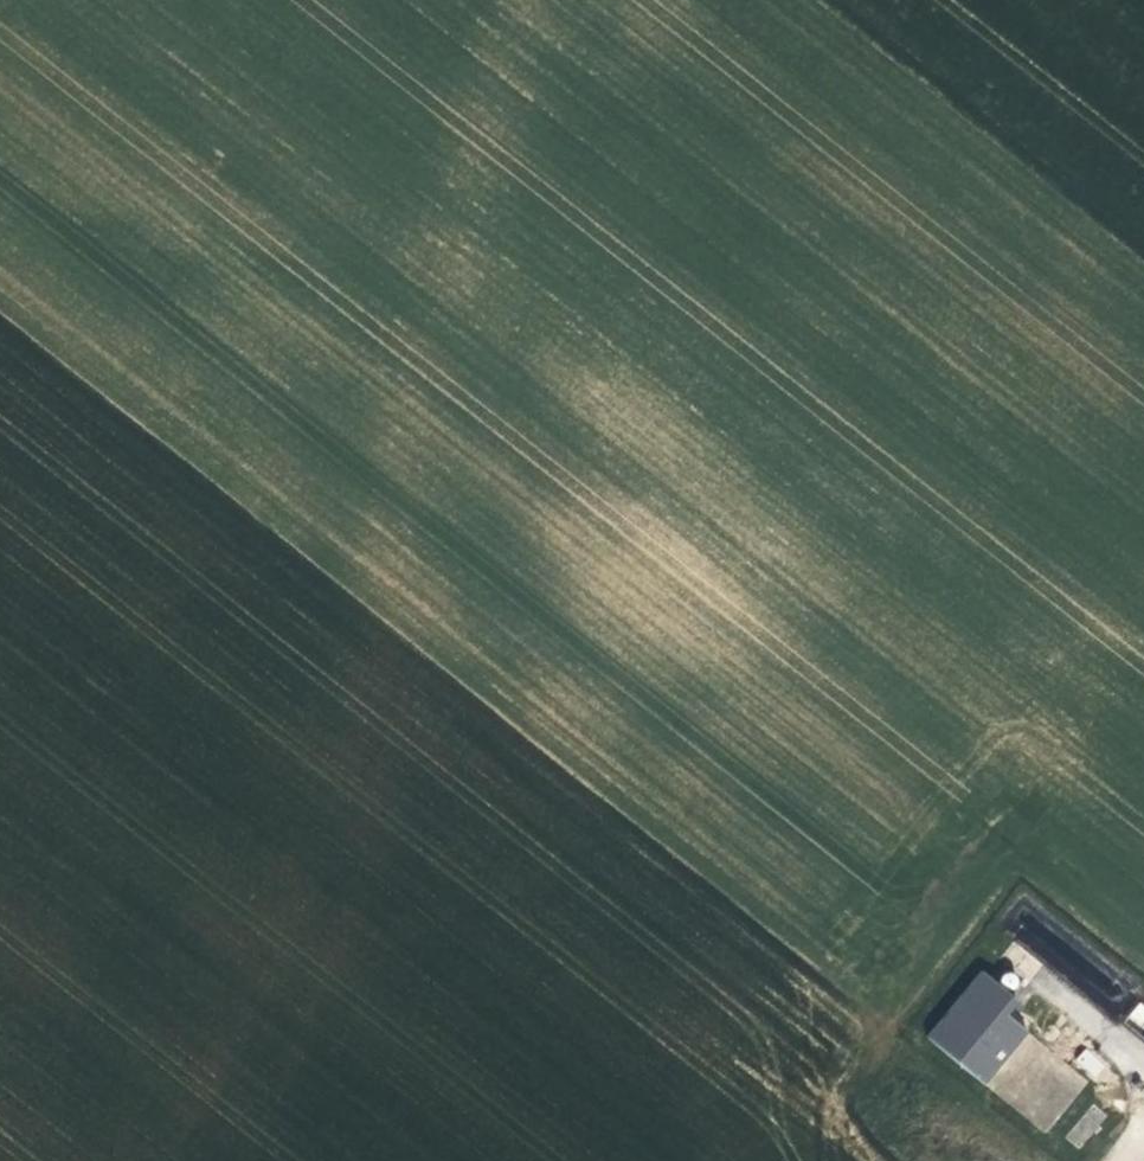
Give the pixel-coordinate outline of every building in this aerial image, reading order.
[(1001,1004),(1012,991),(976,962),(921,1030),(978,1076),(1021,1022),(1001,1004)] [(1143,1033),(1143,1005),(1139,1001),(1125,1018),(1143,1033)]
